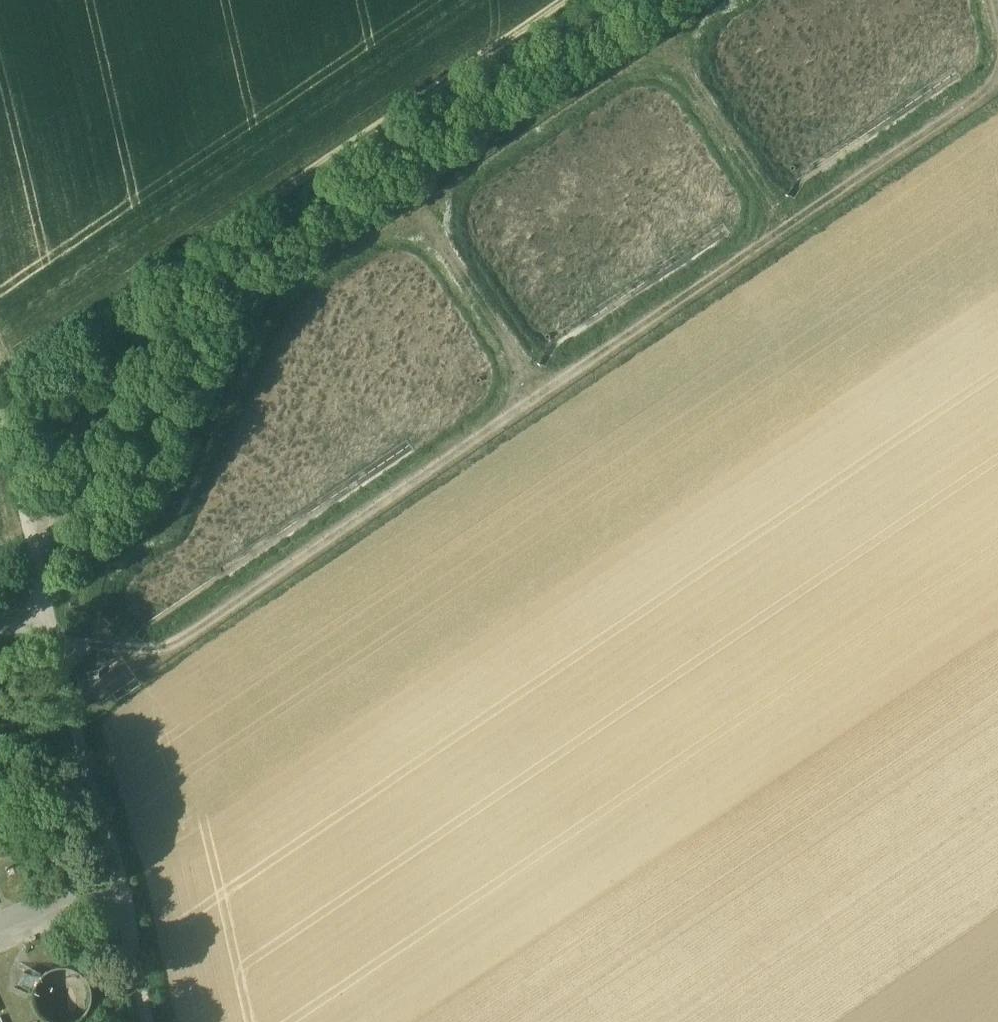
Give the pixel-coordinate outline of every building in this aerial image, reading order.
[(40,978),(25,971),(19,984),(35,990),(36,985),(36,984),(38,980),(40,978)]
